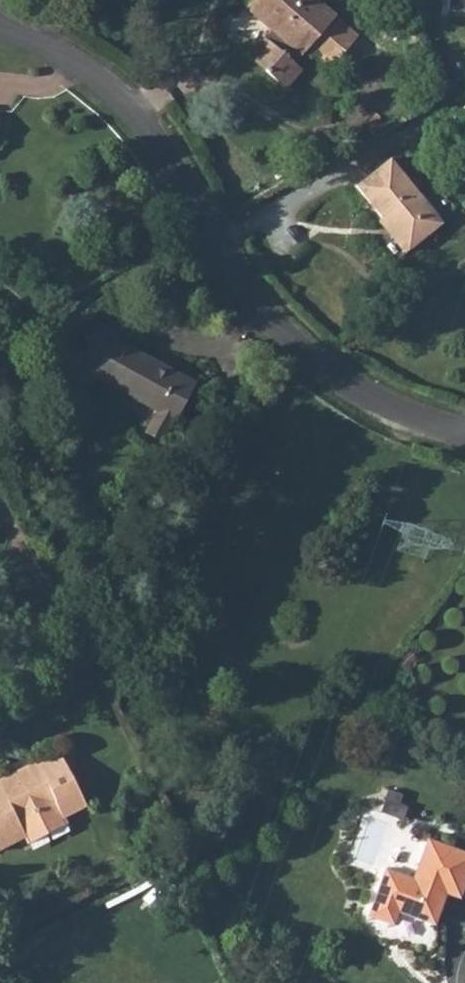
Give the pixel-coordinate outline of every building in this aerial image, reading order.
[(252,7),(279,30),(254,61),(287,89),(305,69),(298,62),(312,46),(331,63),(337,67),(363,36),(320,0),(258,0),(252,7)] [(447,10),(464,11),(464,0),(448,0),(447,10)] [(394,164),(358,192),(409,258),(445,229),(394,164)] [(83,375),(162,417),(178,426),(199,390),(102,340),(83,375)] [(162,417),(151,437),(167,446),(178,426),(162,417)] [(1,848),(26,836),(30,843),(70,821),(66,814),(80,806),(90,803),(63,753),(53,759),(38,764),(36,761),(1,778),(0,775),(0,846),(1,848)] [(371,904),(407,916),(411,903),(437,910),(448,878),(463,883),(464,876),(464,837),(431,826),(416,868),(386,857),(371,904)]
